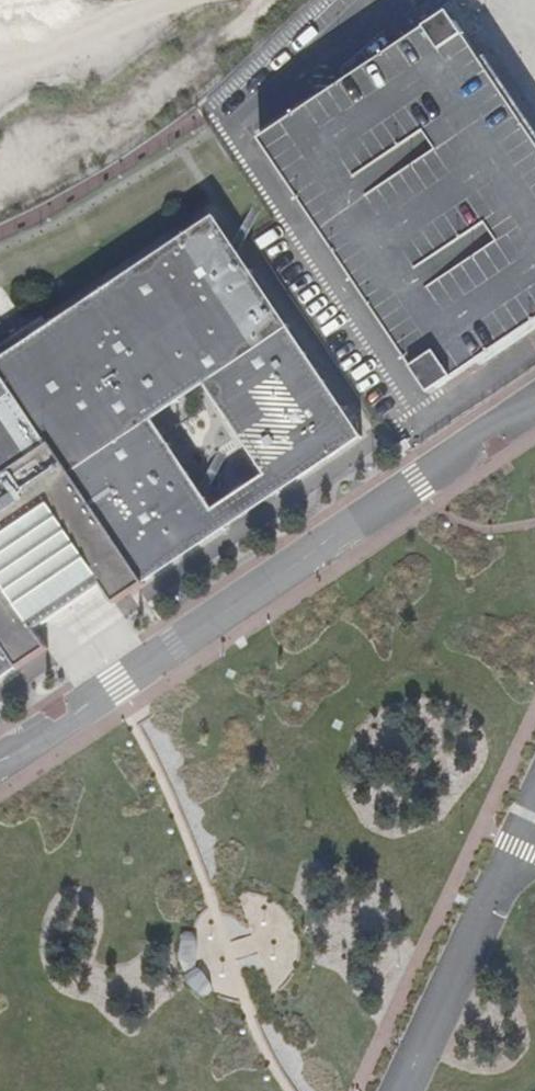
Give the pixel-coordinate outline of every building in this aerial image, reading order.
[(42,647),(29,628),(96,584),(108,602),(356,438),(209,218),(48,322),(0,345),(0,674),(42,647)]
